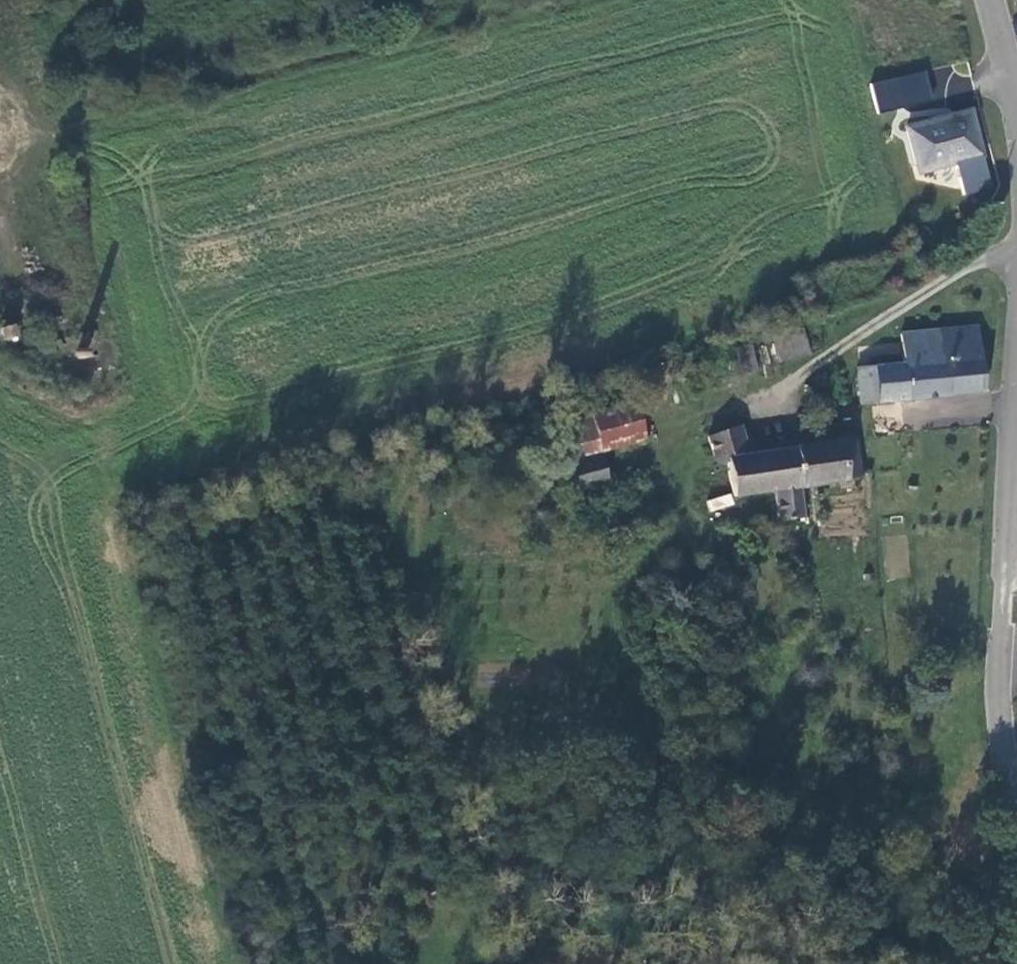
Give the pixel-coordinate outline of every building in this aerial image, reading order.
[(926,70),(869,84),(876,113),(934,100),(926,70)] [(918,162),(956,151),(957,157),(981,150),(970,103),(906,121),(918,162)] [(865,399),(981,388),(976,322),(901,329),(903,358),(890,359),(889,349),(875,350),(876,362),(861,364),(865,399)] [(787,358),(815,353),(809,327),(782,332),(787,358)] [(762,367),(757,343),(742,345),(747,370),(762,367)] [(638,399),(551,423),(562,461),(602,450),(647,438),(638,399)] [(736,405),(704,416),(716,455),(724,452),(731,493),(773,486),(778,516),(804,512),(799,483),(864,473),(858,435),(750,447),(736,405)] [(562,461),(571,491),(611,480),(602,450),(562,461)] [(730,496),(707,499),(709,510),(732,506),(730,496)]
